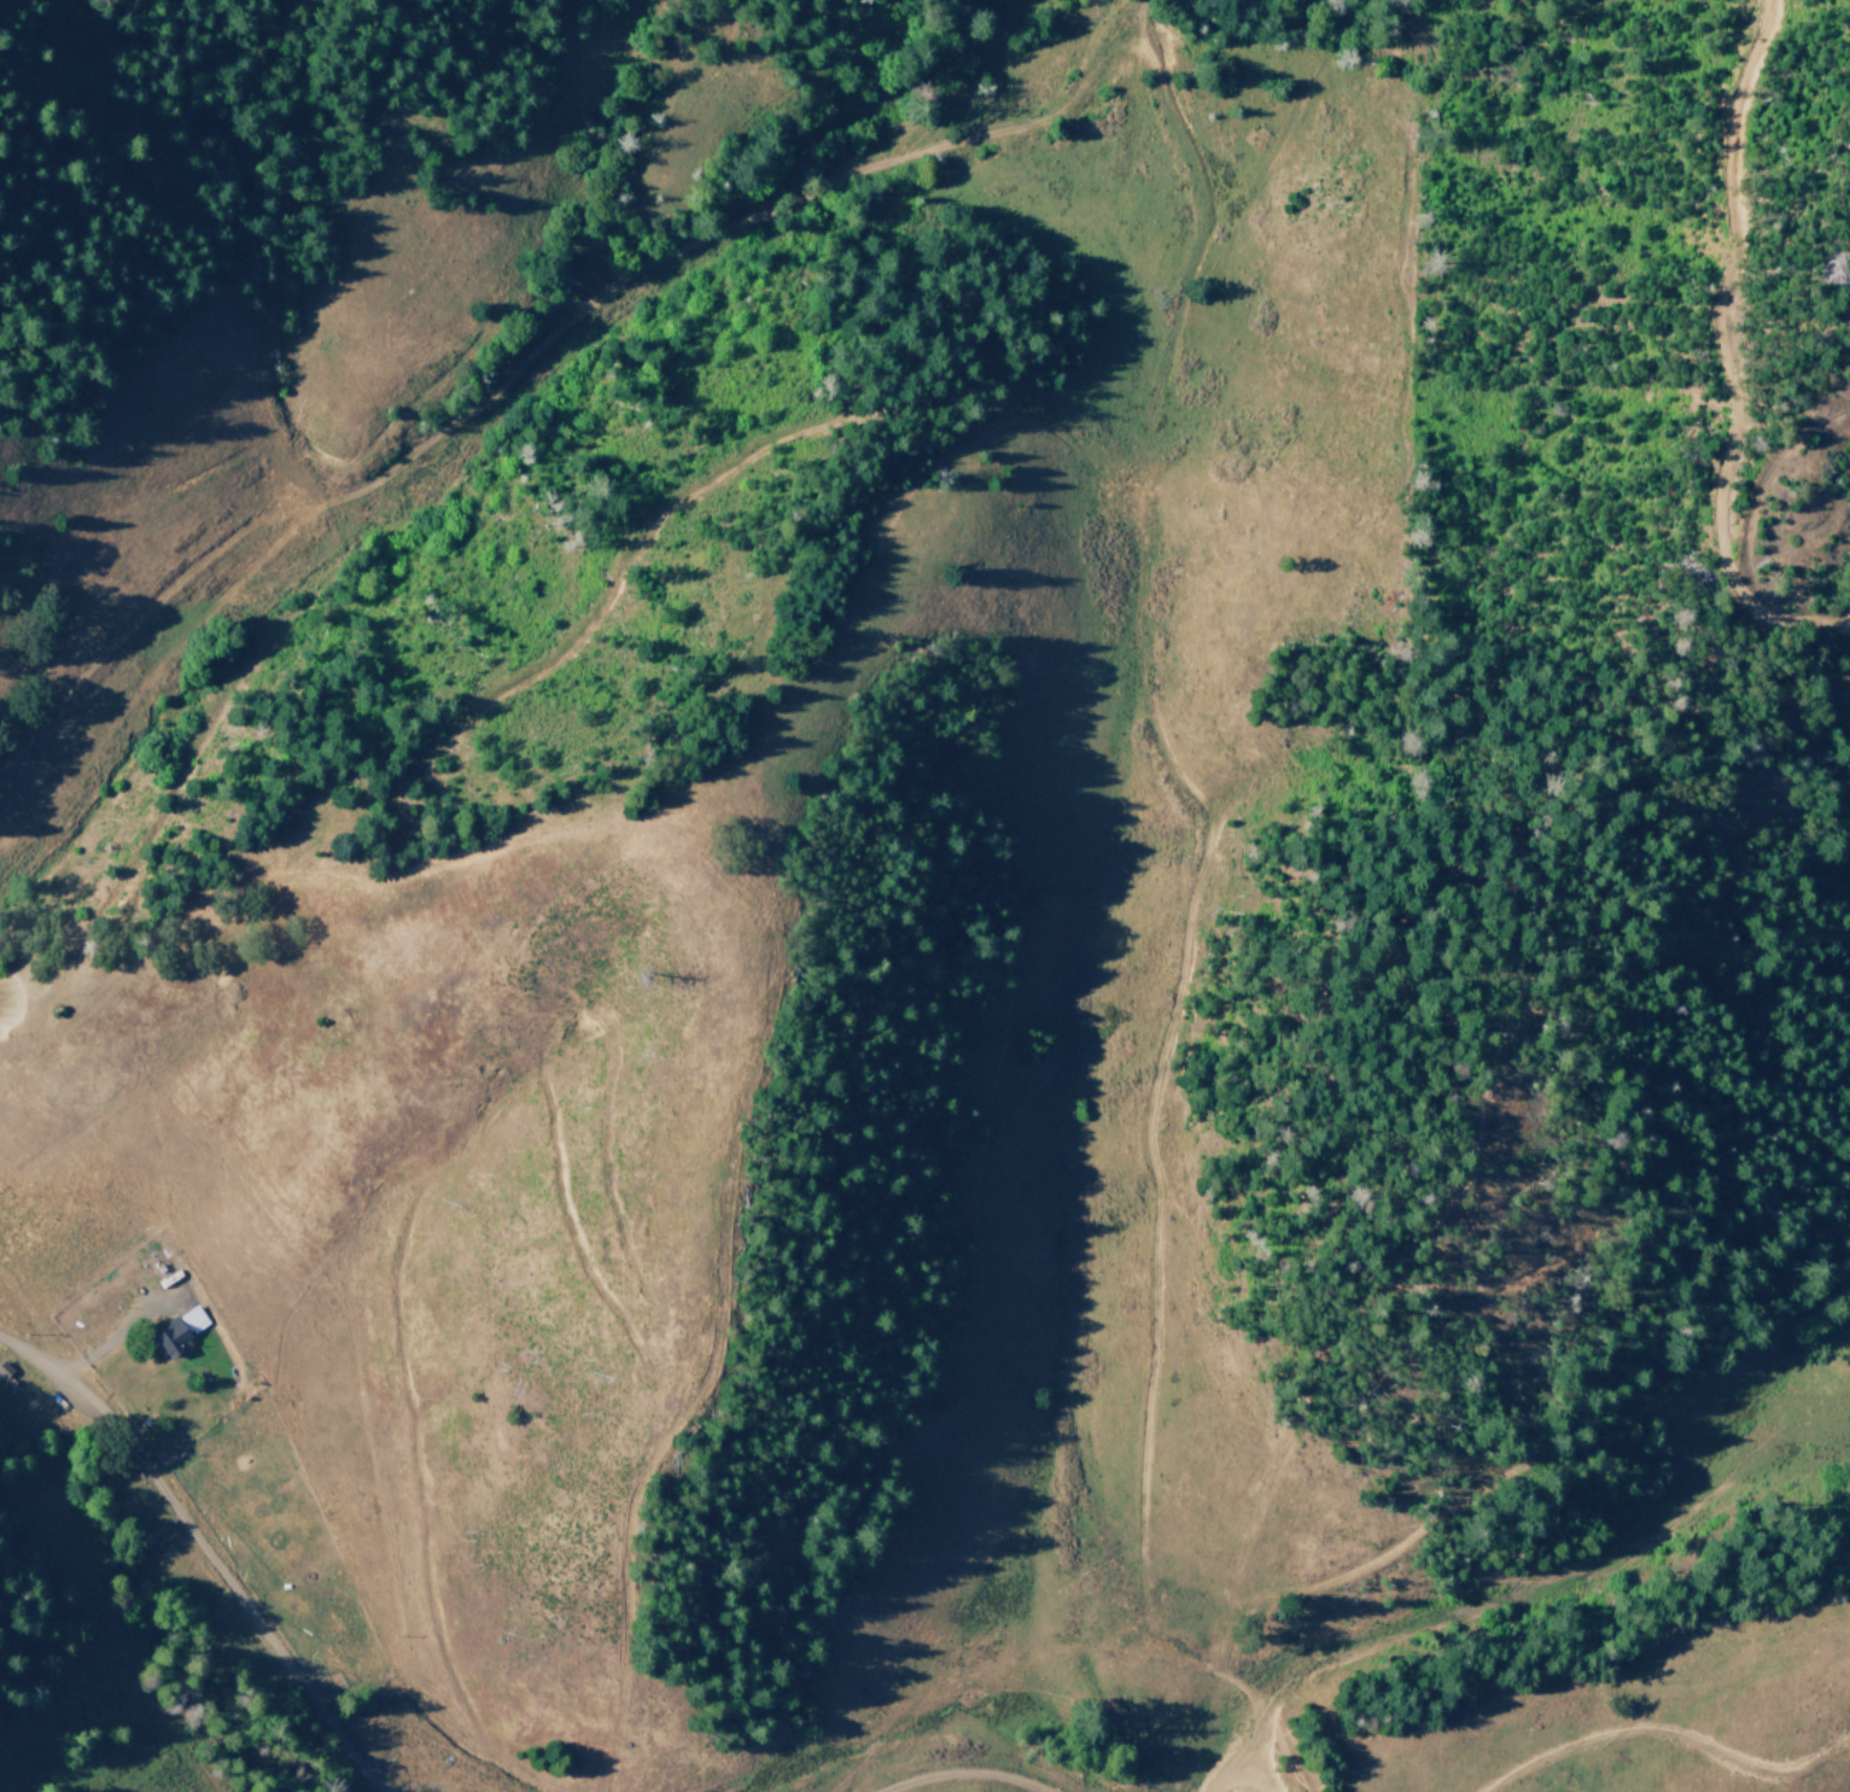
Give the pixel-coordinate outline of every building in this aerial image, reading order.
[(160,1356),(168,1351),(173,1358),(182,1353),(177,1344),(210,1325),(198,1305),(148,1335),(160,1356)]
